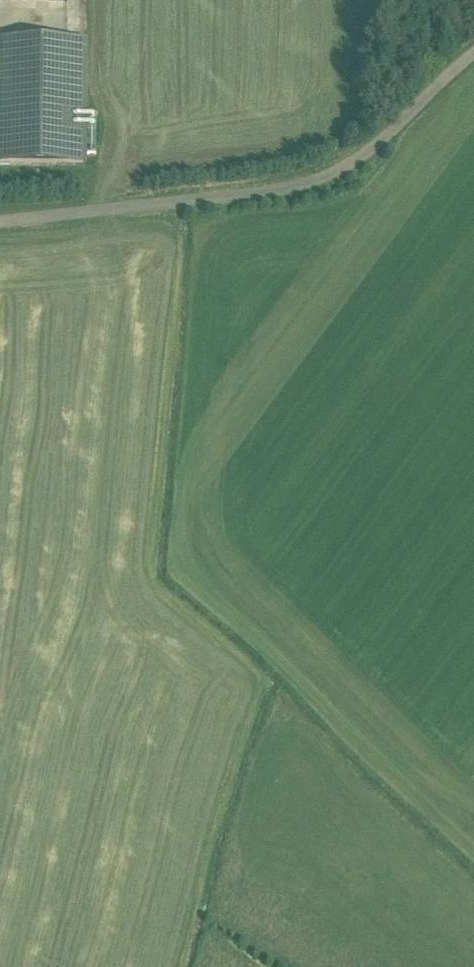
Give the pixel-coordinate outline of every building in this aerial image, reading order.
[(0,41),(0,160),(84,161),(86,42),(0,41)] [(86,157),(96,157),(96,115),(86,115),(86,157)] [(222,162),(221,169),(246,170),(246,163),(222,162)]
